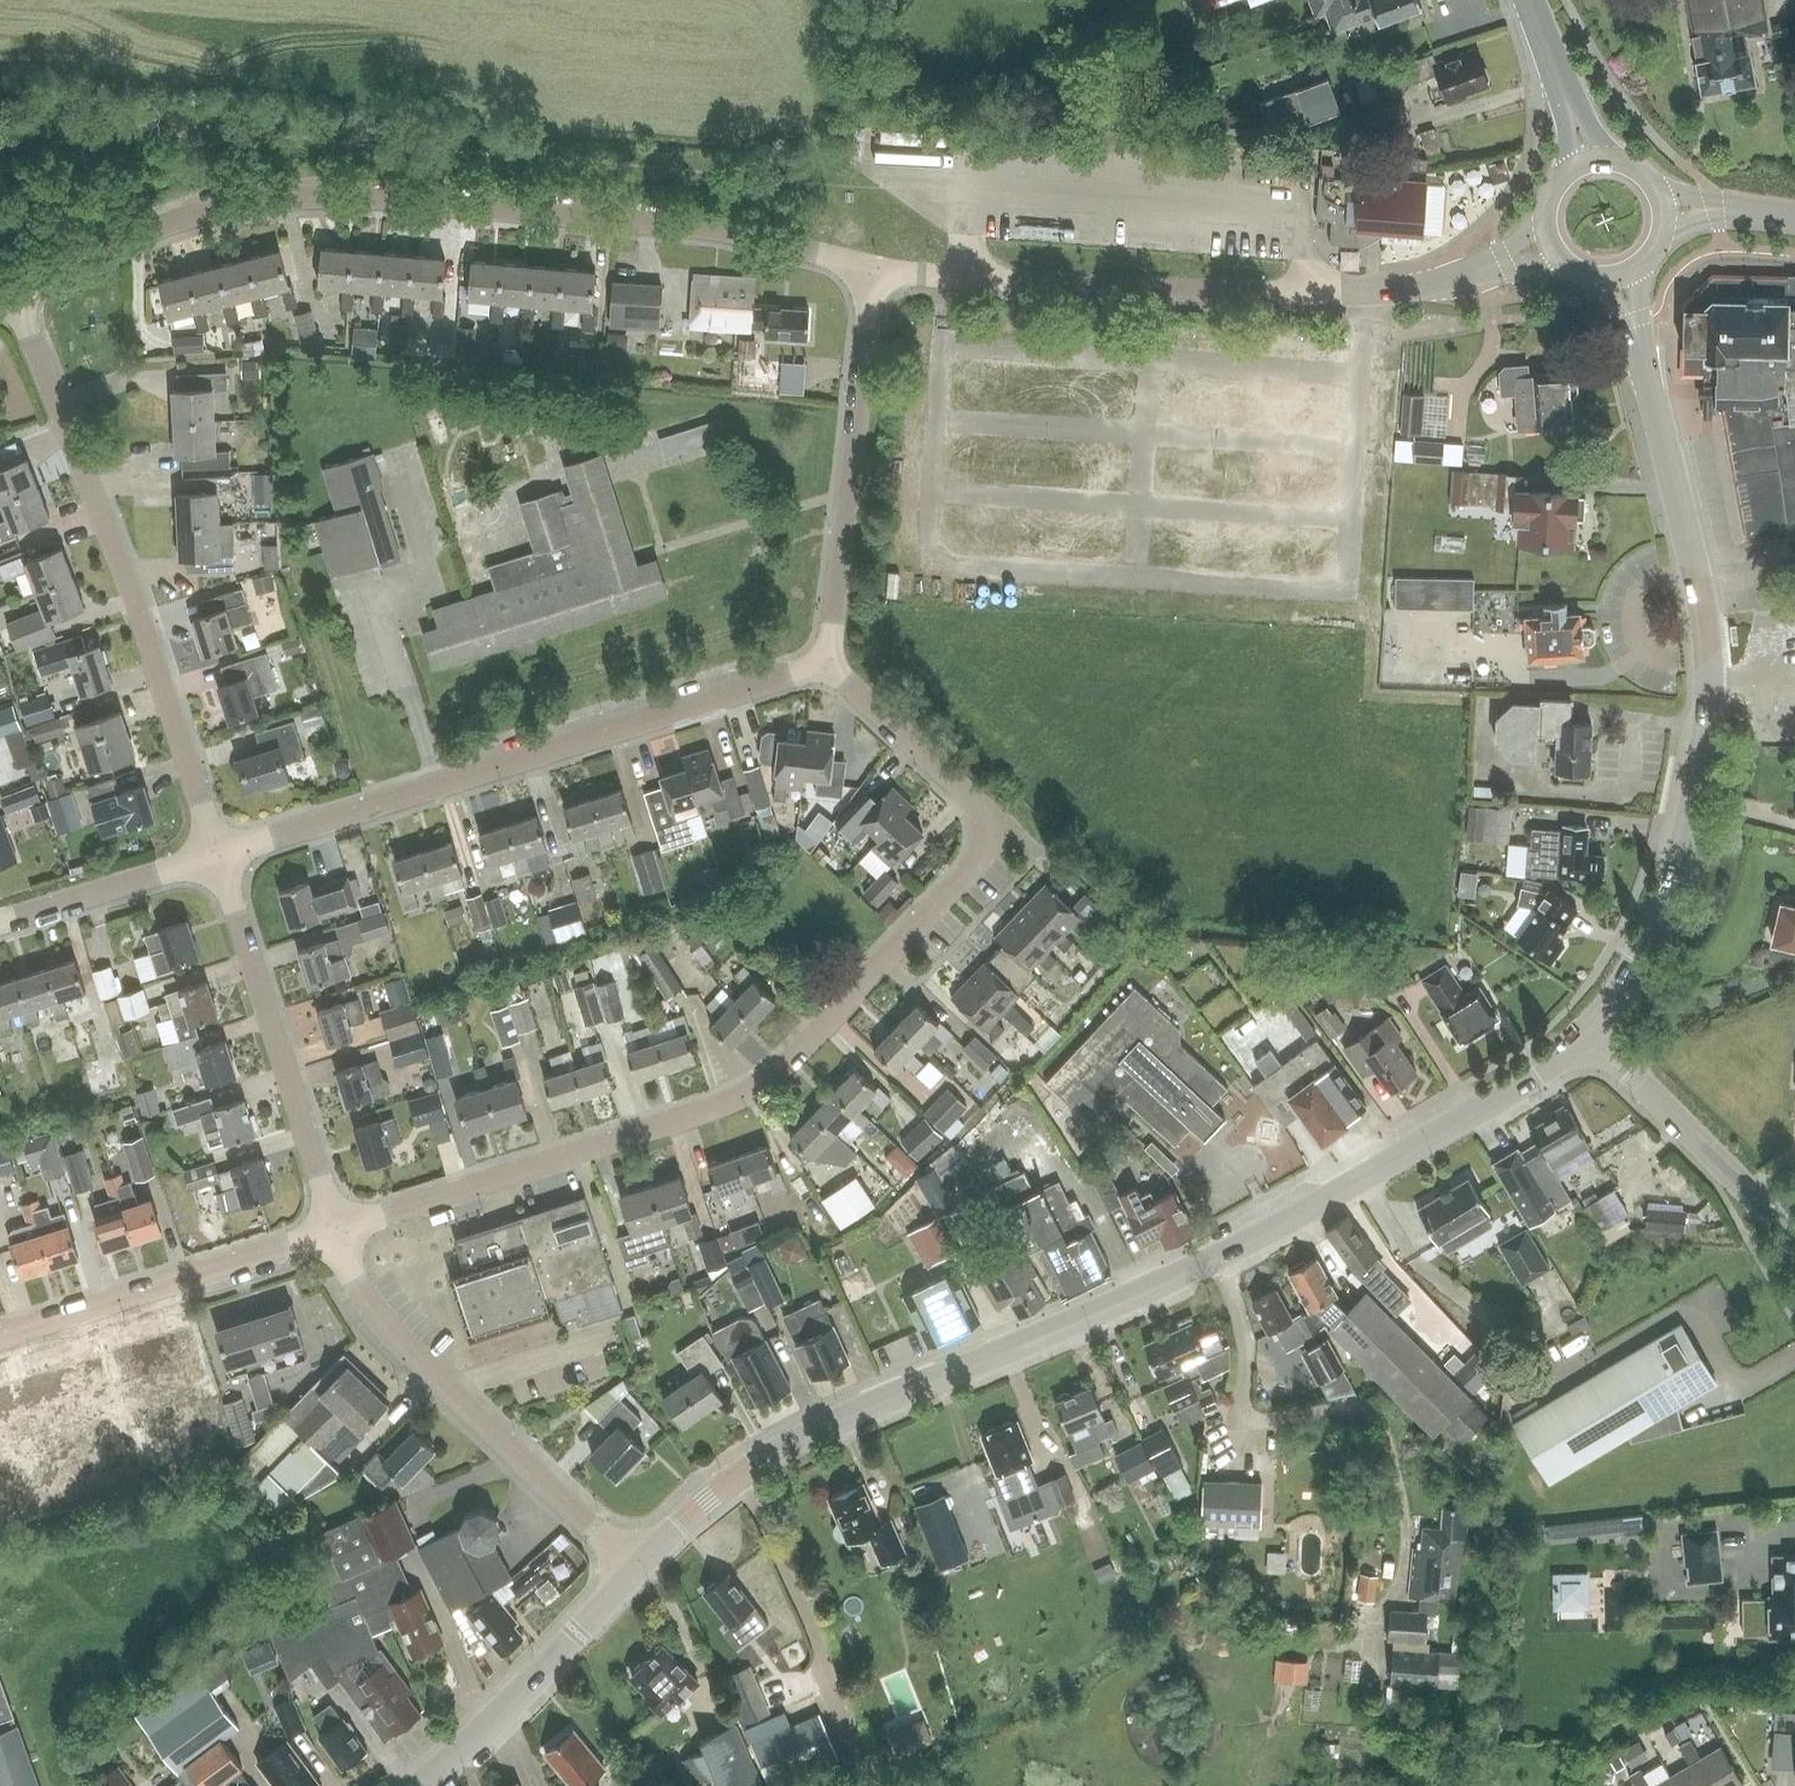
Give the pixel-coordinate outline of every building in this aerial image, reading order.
[(1316,14),(1326,10),(1326,9),(1349,0),(1311,0),(1316,14)] [(1326,9),(1326,10),(1334,30),(1374,15),(1377,23),(1421,7),(1418,0),(1349,0),(1326,9)] [(1697,60),(1695,61),(1698,74),(1699,73),(1700,78),(1699,78),(1701,92),(1721,89),(1721,90),(1735,87),(1735,86),(1754,83),(1746,36),(1768,32),(1762,0),(1686,0),(1697,60)] [(1463,93),(1486,85),(1474,51),(1448,61),(1447,59),(1435,63),(1431,54),(1405,63),(1413,83),(1434,74),(1437,80),(1440,79),(1448,102),(1464,95),(1463,93)] [(1270,134),(1340,106),(1329,77),(1259,105),(1270,134)] [(1414,135),(1403,103),(1371,115),(1382,147),(1414,135)] [(1427,171),(1428,159),(1401,157),(1400,168),(1427,171)] [(1322,161),(1321,176),(1333,177),(1335,162),(1322,161)] [(1422,234),(1425,183),(1360,178),(1360,180),(1319,177),(1316,219),(1331,220),(1329,243),(1363,246),(1364,230),(1422,234)] [(349,289),(353,252),(322,250),(319,286),(342,288),(341,310),(352,311),(354,289),(349,289)] [(279,251),(248,260),(258,296),(262,295),(281,290),(286,311),(297,308),(291,286),(288,287),(279,251)] [(383,255),(353,252),(349,289),(354,289),(372,291),(371,313),(382,314),(383,291),(380,291),(383,255)] [(411,294),(414,257),(383,255),(380,291),(383,291),(403,293),(401,315),(413,316),(415,294),(411,294)] [(445,260),(414,257),(411,294),(415,294),(433,295),(431,318),(443,319),(445,297),(442,296),(445,260)] [(248,260),(219,268),(228,303),(231,303),(251,297),(257,319),(268,316),(262,295),(258,296),(248,260)] [(499,300),(502,263),(473,261),(470,298),(493,299),(491,322),(503,323),(505,301),(499,300)] [(532,266),(502,263),(499,300),(505,301),(524,302),(523,324),(533,325),(535,303),(530,303),(532,266)] [(562,268),(532,266),(530,303),(535,303),(554,305),(552,327),(563,328),(565,306),(559,305),(562,268)] [(199,311),(204,310),(222,305),(228,326),(237,324),(231,303),(228,303),(219,268),(189,276),(199,311)] [(559,305),(565,306),(583,307),(582,330),(594,331),(596,308),(592,308),(595,271),(562,268),(559,305)] [(691,327),(735,330),(737,307),(753,308),(753,306),(755,279),(694,275),(691,327)] [(209,331),(204,310),(199,311),(189,276),(159,284),(169,319),(192,313),(198,334),(209,331)] [(1794,536),(1794,278),(1713,277),(1681,306),(1682,372),(1702,375),(1703,385),(1702,412),(1724,414),(1747,543),(1788,537),(1794,536)] [(610,326),(659,329),(662,283),(613,280),(610,326)] [(810,310),(753,306),(753,308),(737,307),(735,330),(751,331),(751,328),(766,329),(765,337),(808,340),(810,310)] [(293,315),(301,343),(319,339),(311,310),(293,315)] [(476,329),(458,328),(455,355),(495,359),(497,340),(475,338),(476,329)] [(627,350),(627,335),(608,333),(607,349),(627,350)] [(739,339),(738,358),(755,359),(756,341),(739,339)] [(435,343),(435,355),(449,356),(450,343),(435,343)] [(517,349),(505,348),(504,364),(516,365),(517,349)] [(261,376),(260,362),(241,362),(242,377),(261,376)] [(1577,375),(1572,370),(1534,372),(1528,373),(1528,363),(1505,364),(1506,369),(1501,369),(1502,392),(1516,391),(1519,429),(1568,425),(1573,420),(1571,395),(1573,395),(1578,390),(1577,375)] [(173,391),(175,423),(215,420),(214,391),(228,390),(227,373),(179,376),(180,390),(173,391)] [(1403,394),(1400,433),(1421,435),(1425,396),(1403,394)] [(215,420),(175,423),(176,455),(182,455),(183,470),(231,467),(230,452),(217,452),(215,420)] [(665,453),(724,442),(719,420),(661,431),(665,453)] [(1444,443),(1414,440),(1412,463),(1442,465),(1444,443)] [(379,567),(400,560),(375,480),(379,479),(371,453),(323,469),(337,514),(315,521),(332,576),(377,562),(379,567)] [(2,503),(38,489),(26,459),(0,469),(0,499),(2,503)] [(1496,509),(1513,510),(1513,522),(1519,522),(1518,542),(1570,545),(1572,519),(1582,520),(1584,495),(1522,491),(1523,475),(1453,471),(1451,502),(1496,505),(1496,509)] [(178,494),(180,526),(220,524),(219,494),(232,493),(231,477),(183,479),(184,494),(178,494)] [(38,489),(2,503),(8,519),(0,522),(0,541),(16,535),(14,532),(49,518),(38,489)] [(236,571),(235,555),(238,554),(237,541),(221,542),(220,524),(180,526),(181,559),(187,558),(188,573),(236,571)] [(37,592),(74,578),(62,549),(27,563),(23,552),(0,560),(0,569),(4,580),(28,570),(37,592)] [(253,579),(257,594),(276,588),(271,574),(253,579)] [(1474,578),(1395,576),(1394,609),(1397,609),(1397,608),(1410,608),(1410,609),(1412,609),(1412,608),(1425,609),(1427,609),(1440,609),(1440,610),(1443,610),(1443,609),(1455,609),(1455,610),(1458,610),(1458,609),(1470,610),(1473,610),(1474,578)] [(74,578),(37,592),(44,608),(7,623),(17,649),(30,644),(31,646),(56,636),(50,620),(85,606),(74,578)] [(253,621),(251,615),(242,589),(218,597),(222,609),(193,618),(204,654),(237,643),(232,628),(253,621)] [(1545,617),(1525,618),(1528,662),(1583,658),(1582,645),(1591,644),(1594,640),(1593,629),(1588,626),(1580,627),(1580,615),(1566,616),(1566,605),(1544,606),(1545,617)] [(82,693),(113,684),(100,644),(87,649),(83,634),(34,650),(42,674),(73,664),(82,693)] [(302,650),(298,637),(281,643),(286,656),(302,650)] [(222,667),(226,683),(218,686),(230,722),(257,714),(252,697),(277,689),(266,654),(222,667)] [(46,693),(19,701),(25,723),(53,714),(46,693)] [(1570,698),(1538,697),(1538,704),(1512,703),(1496,719),(1495,741),(1511,758),(1533,759),(1534,733),(1539,733),(1539,741),(1557,742),(1555,772),(1587,773),(1590,723),(1569,722),(1570,698)] [(0,709),(0,727),(10,723),(13,732),(22,729),(13,705),(0,709)] [(302,712),(306,727),(325,721),(321,706),(302,712)] [(121,712),(93,721),(89,708),(32,726),(37,743),(64,734),(62,728),(69,725),(68,722),(75,719),(92,772),(135,758),(121,712)] [(272,790),(288,785),(289,784),(282,765),(303,758),(291,721),(256,732),(262,752),(236,761),(246,793),(270,785),(272,790)] [(807,731),(806,743),(806,744),(803,776),(817,778),(815,794),(841,798),(845,769),(830,767),(834,734),(807,731)] [(802,788),(803,776),(806,744),(806,743),(780,740),(781,735),(768,734),(763,737),(761,757),(764,762),(777,764),(774,785),(775,785),(773,800),(785,801),(787,786),(802,788)] [(682,758),(686,770),(687,769),(697,801),(711,796),(715,809),(720,811),(727,809),(729,819),(744,814),(733,777),(718,781),(709,750),(682,758)] [(351,772),(349,764),(343,760),(338,762),(335,767),(338,775),(342,778),(348,776),(351,772)] [(771,805),(759,765),(744,770),(755,810),(771,805)] [(695,839),(688,816),(701,812),(697,801),(687,769),(686,770),(661,777),(671,809),(651,815),(662,849),(695,839)] [(51,797),(65,793),(59,776),(46,781),(51,797)] [(116,779),(88,788),(103,836),(129,828),(129,829),(155,820),(145,787),(121,794),(116,779)] [(34,784),(3,796),(9,812),(40,801),(34,784)] [(891,787),(869,811),(857,800),(835,823),(856,842),(869,828),(880,838),(903,815),(912,806),(891,787)] [(602,830),(597,831),(603,851),(615,847),(608,827),(631,820),(622,789),(592,799),(602,830)] [(50,799),(56,817),(79,810),(73,792),(50,799)] [(581,836),(597,831),(602,830),(592,799),(563,808),(573,839),(570,840),(576,859),(587,855),(581,836)] [(1512,809),(1469,806),(1466,841),(1509,844),(1512,809)] [(880,838),(872,847),(892,866),(922,833),(903,815),(880,838)] [(17,861),(0,817),(0,868),(17,861)] [(517,874),(529,870),(525,854),(546,847),(536,817),(508,825),(518,856),(513,858),(517,874)] [(518,856),(508,825),(479,834),(488,866),(485,867),(491,886),(503,882),(497,863),(513,858),(518,856)] [(1564,833),(1546,832),(1533,831),(1532,846),(1528,846),(1526,875),(1590,880),(1590,878),(1600,879),(1602,858),(1583,856),(1585,829),(1564,827),(1564,833)] [(434,883),(427,885),(433,904),(446,900),(440,881),(462,874),(452,843),(424,851),(434,883)] [(632,852),(643,886),(663,880),(652,846),(632,852)] [(832,859),(818,846),(811,854),(825,867),(832,859)] [(434,883),(424,851),(394,861),(404,892),(400,894),(406,912),(418,909),(412,890),(427,885),(434,883)] [(885,870),(863,893),(877,906),(899,883),(885,870)] [(571,880),(580,905),(597,899),(589,874),(571,880)] [(348,877),(324,885),(309,890),(307,883),(278,892),(290,927),(319,918),(318,917),(357,905),(348,877)] [(1029,901),(1062,933),(1071,941),(1073,943),(1103,912),(1085,895),(1072,909),(1045,884),(1029,901)] [(1559,944),(1553,940),(1571,915),(1541,894),(1522,889),(1517,906),(1531,909),(1531,907),(1536,910),(1515,939),(1547,962),(1559,944)] [(481,894),(466,898),(477,932),(480,932),(482,939),(494,935),(481,894)] [(484,902),(492,927),(507,922),(499,897),(484,902)] [(377,901),(362,906),(365,916),(380,911),(377,901)] [(544,933),(547,945),(586,934),(576,901),(549,910),(555,930),(544,933)] [(901,913),(889,901),(877,913),(889,925),(901,913)] [(1055,944),(1062,950),(1071,941),(1062,933),(1029,901),(1012,919),(1047,953),(1055,944)] [(1781,903),(1772,942),(1794,947),(1794,906),(1781,903)] [(383,912),(358,920),(365,940),(390,932),(383,912)] [(1045,968),(1054,959),(1047,953),(1012,919),(994,938),(1003,945),(1034,975),(1036,974),(1029,968),(1036,960),(1045,968)] [(145,936),(159,979),(174,974),(171,965),(199,956),(188,921),(160,930),(160,931),(145,936)] [(642,962),(667,999),(682,988),(643,933),(618,943),(630,971),(642,962)] [(309,988),(336,979),(350,974),(339,939),(325,944),(324,942),(297,951),(309,988)] [(1003,945),(986,963),(1017,994),(1034,975),(1003,945)] [(75,960),(46,969),(56,1000),(50,1002),(56,1019),(68,1015),(62,998),(85,991),(75,960)] [(1019,995),(1017,994),(986,963),(984,962),(966,980),(1001,1013),(1010,1022),(1019,1013),(1010,1004),(1019,995)] [(1459,1043),(1498,1019),(1479,987),(1464,996),(1446,965),(1421,980),(1441,1011),(1439,1012),(1459,1043)] [(93,972),(102,1000),(119,994),(111,966),(93,972)] [(734,1000),(755,1021),(775,1000),(754,980),(756,978),(744,966),(735,974),(748,986),(734,1000)] [(46,969),(18,978),(28,1009),(22,1011),(28,1028),(40,1024),(35,1007),(50,1002),(56,1000),(46,969)] [(558,991),(570,987),(565,971),(552,975),(558,991)] [(391,1007),(411,1001),(403,976),(383,982),(391,1007)] [(0,983),(0,1035),(1,1037),(13,1033),(7,1016),(22,1011),(28,1009),(18,978),(0,983)] [(596,985),(607,1022),(624,1017),(614,980),(596,985)] [(994,1021),(1001,1013),(966,980),(950,998),(984,1031),(986,1029),(995,1038),(1003,1029),(994,1021)] [(167,998),(169,1004),(158,1007),(162,1020),(173,1017),(181,1041),(163,1046),(163,1047),(199,1036),(195,1024),(218,1016),(207,981),(179,990),(180,994),(167,998)] [(509,1005),(507,1006),(518,1041),(520,1041),(518,1034),(537,1028),(525,989),(520,990),(517,981),(502,986),(509,1005)] [(575,987),(587,1024),(605,1019),(593,981),(575,987)] [(1213,1105),(1228,1089),(1181,1045),(1181,1030),(1136,987),(1045,1083),(1091,1126),(1115,1100),(1127,1099),(1176,1145),(1192,1128),(1206,1141),(1227,1118),(1213,1105)] [(1274,995),(1306,1039),(1316,1031),(1283,988),(1274,995)] [(118,997),(119,998),(125,1020),(151,1012),(144,989),(118,997)] [(755,1021),(734,1000),(723,990),(706,1007),(718,1019),(710,1027),(730,1047),(755,1021)] [(126,1022),(125,1020),(119,998),(104,1003),(112,1027),(126,1022)] [(318,1012),(328,1047),(353,1039),(349,1026),(364,1021),(358,1001),(344,1005),(344,1004),(318,1012)] [(380,1011),(389,1041),(421,1031),(411,1001),(380,1011)] [(917,1004),(895,1027),(917,1047),(932,1031),(944,1043),(953,1034),(940,1021),(938,1024),(917,1004)] [(1314,1013),(1331,1038),(1346,1027),(1334,1010),(1331,1012),(1326,1005),(1314,1013)] [(502,1046),(518,1041),(507,1006),(491,1011),(502,1046)] [(685,1016),(673,1020),(652,1026),(666,1070),(696,1060),(688,1033),(690,1032),(685,1016)] [(1416,1073),(1394,1042),(1402,1037),(1388,1017),(1343,1048),(1363,1076),(1376,1067),(1391,1090),(1416,1073)] [(635,1079),(666,1070),(652,1026),(633,1032),(638,1049),(627,1052),(635,1079)] [(895,1027),(873,1049),(895,1070),(902,1062),(915,1074),(924,1065),(911,1053),(917,1047),(895,1027)] [(116,1035),(124,1058),(140,1052),(132,1030),(116,1035)] [(429,1057),(421,1031),(389,1041),(397,1067),(429,1057)] [(424,1037),(437,1078),(455,1073),(443,1032),(424,1037)] [(975,1035),(962,1049),(983,1069),(996,1056),(975,1035)] [(199,1036),(163,1047),(170,1071),(200,1061),(208,1086),(237,1076),(226,1042),(203,1049),(199,1036)] [(1347,1122),(1366,1108),(1317,1041),(1282,1067),(1271,1052),(1256,1063),(1267,1077),(1254,1087),(1284,1128),(1302,1115),(1322,1142),(1347,1123),(1347,1122)] [(600,1043),(589,1046),(584,1048),(589,1065),(576,1069),(584,1096),(612,1087),(604,1059),(606,1059),(600,1043)] [(584,1096),(576,1069),(571,1053),(549,1059),(554,1076),(543,1079),(552,1106),(584,1096)] [(484,1090),(497,1125),(526,1116),(515,1080),(519,1079),(512,1057),(502,1061),(509,1082),(490,1088),(484,1090)] [(371,1098),(391,1092),(388,1081),(381,1077),(376,1062),(362,1067),(361,1065),(336,1072),(347,1106),(371,1098)] [(484,1090),(490,1088),(484,1067),(473,1070),(480,1091),(455,1099),(467,1135),(497,1125),(484,1090)] [(855,1069),(833,1092),(854,1112),(858,1108),(870,1096),(882,1108),(892,1099),(878,1086),(876,1089),(855,1069)] [(947,1088),(924,1113),(944,1132),(968,1107),(947,1088)] [(136,1093),(143,1118),(160,1113),(153,1089),(136,1093)] [(436,1091),(409,1100),(417,1127),(445,1118),(436,1091)] [(833,1092),(811,1114),(833,1135),(849,1118),(862,1130),(871,1120),(858,1108),(854,1112),(833,1092)] [(176,1127),(200,1119),(205,1134),(220,1129),(225,1146),(254,1136),(243,1101),(209,1112),(205,1100),(171,1111),(176,1127)] [(120,1109),(125,1125),(136,1121),(131,1105),(120,1109)] [(1517,1149),(1520,1154),(1519,1154),(1526,1164),(1541,1189),(1559,1179),(1552,1168),(1589,1147),(1583,1137),(1582,1135),(1582,1136),(1566,1108),(1564,1109),(1563,1106),(1550,1114),(1552,1117),(1529,1130),(1537,1143),(1520,1153),(1517,1149)] [(811,1114),(789,1137),(811,1158),(819,1150),(831,1161),(840,1152),(828,1140),(833,1135),(811,1114)] [(388,1147),(401,1143),(393,1118),(354,1131),(366,1167),(392,1159),(388,1147)] [(943,1137),(925,1118),(900,1141),(918,1160),(943,1137)] [(966,1147),(982,1134),(975,1125),(959,1138),(966,1147)] [(22,1140),(29,1163),(60,1154),(53,1130),(22,1140)] [(124,1143),(136,1180),(156,1174),(144,1136),(124,1143)] [(1153,1138),(1145,1146),(1171,1172),(1179,1164),(1153,1138)] [(15,1171),(7,1146),(0,1148),(0,1176),(15,1171)] [(767,1146),(738,1157),(748,1185),(751,1184),(768,1178),(774,1193),(785,1189),(779,1173),(777,1174),(767,1146)] [(82,1149),(63,1155),(75,1192),(94,1186),(82,1149)] [(1571,1199),(1559,1179),(1541,1189),(1526,1164),(1519,1154),(1520,1154),(1517,1149),(1492,1163),(1529,1226),(1555,1211),(1554,1209),(1571,1199)] [(751,1184),(748,1185),(738,1157),(708,1167),(718,1195),(728,1192),(734,1207),(745,1203),(743,1196),(754,1192),(751,1184)] [(989,1188),(1013,1176),(1004,1159),(980,1170),(989,1188)] [(219,1182),(222,1193),(236,1189),(242,1207),(274,1197),(262,1160),(231,1170),(231,1171),(217,1175),(213,1163),(184,1172),(190,1191),(219,1182)] [(1135,1188),(1121,1195),(1104,1161),(1086,1170),(1107,1212),(1122,1204),(1143,1244),(1159,1236),(1165,1246),(1195,1231),(1175,1192),(1154,1203),(1149,1193),(1140,1198),(1135,1188)] [(938,1217),(958,1205),(935,1166),(915,1178),(938,1217)] [(1058,1181),(1034,1193),(1024,1172),(992,1188),(1003,1209),(1006,1207),(1028,1251),(1038,1246),(1063,1297),(1111,1273),(1090,1231),(1095,1228),(1088,1214),(1077,1220),(1058,1181)] [(113,1178),(134,1241),(161,1232),(152,1202),(138,1207),(130,1182),(122,1185),(120,1176),(113,1178)] [(857,1176),(821,1200),(840,1228),(875,1204),(857,1176)] [(650,1186),(662,1225),(683,1218),(690,1239),(701,1235),(694,1212),(690,1213),(679,1177),(650,1186)] [(96,1206),(100,1218),(95,1219),(104,1250),(134,1241),(113,1178),(105,1181),(111,1201),(96,1206)] [(1437,1244),(1489,1213),(1469,1178),(1417,1209),(1437,1244)] [(662,1225),(650,1186),(619,1195),(631,1232),(617,1236),(626,1268),(647,1261),(645,1253),(669,1246),(662,1225)] [(1628,1214),(1613,1189),(1581,1208),(1596,1233),(1628,1214)] [(543,1308),(541,1302),(553,1298),(561,1321),(575,1317),(578,1325),(622,1311),(584,1196),(454,1239),(466,1277),(457,1280),(473,1331),(543,1308)] [(29,1204),(49,1267),(77,1258),(68,1228),(64,1215),(50,1220),(47,1209),(40,1211),(37,1202),(29,1204)] [(21,1276),(49,1267),(29,1204),(21,1207),(28,1226),(14,1231),(11,1233),(9,1236),(10,1239),(21,1276)] [(1385,1277),(1371,1261),(1377,1257),(1347,1216),(1325,1232),(1356,1274),(1371,1290),(1385,1277)] [(903,1297),(909,1310),(908,1315),(912,1323),(917,1325),(927,1346),(980,1321),(956,1271),(951,1274),(944,1259),(957,1251),(937,1218),(908,1235),(915,1248),(928,1269),(933,1265),(939,1279),(903,1297)] [(730,1232),(736,1248),(765,1237),(759,1221),(730,1232)] [(1529,1225),(1499,1242),(1522,1282),(1552,1265),(1529,1225)] [(788,1264),(807,1255),(798,1236),(779,1244),(788,1264)] [(698,1244),(708,1271),(727,1265),(718,1237),(698,1244)] [(1019,1317),(1045,1301),(1031,1277),(1036,1274),(1018,1245),(974,1272),(997,1311),(1010,1302),(1019,1317)] [(747,1266),(754,1282),(756,1281),(767,1305),(783,1298),(759,1246),(742,1254),(747,1266)] [(1435,1434),(1444,1426),(1460,1442),(1488,1414),(1366,1292),(1346,1312),(1333,1299),(1339,1296),(1316,1257),(1289,1272),(1309,1311),(1315,1308),(1333,1325),(1329,1329),(1435,1434)] [(738,1289),(754,1282),(747,1266),(730,1273),(738,1289)] [(710,1276),(693,1282),(697,1294),(714,1288),(710,1276)] [(669,1295),(683,1291),(678,1277),(676,1278),(674,1278),(672,1280),(670,1282),(669,1283),(668,1285),(667,1287),(667,1290),(668,1292),(669,1295)] [(1269,1334),(1275,1331),(1287,1352),(1304,1343),(1307,1349),(1301,1352),(1317,1383),(1319,1382),(1328,1398),(1355,1394),(1326,1339),(1314,1346),(1299,1316),(1292,1320),(1275,1290),(1252,1302),(1269,1334)] [(849,1363),(833,1327),(820,1299),(782,1317),(811,1381),(849,1363)] [(231,1379),(247,1374),(258,1409),(252,1411),(256,1423),(281,1415),(278,1403),(274,1404),(263,1369),(306,1356),(290,1306),(216,1329),(231,1379)] [(623,1318),(630,1340),(641,1337),(634,1314),(623,1318)] [(712,1332),(720,1347),(727,1362),(733,1359),(757,1406),(789,1390),(754,1322),(749,1318),(743,1317),(737,1320),(712,1332)] [(1168,1334),(1189,1380),(1202,1375),(1196,1361),(1208,1356),(1208,1355),(1225,1347),(1217,1328),(1199,1336),(1193,1322),(1168,1334)] [(1549,1482),(1627,1436),(1628,1442),(1680,1429),(1676,1407),(1716,1383),(1681,1324),(1513,1423),(1549,1482)] [(1160,1377),(1166,1375),(1169,1383),(1163,1386),(1174,1410),(1198,1399),(1189,1380),(1168,1334),(1145,1344),(1160,1377)] [(705,1375),(722,1364),(703,1336),(677,1353),(693,1377),(664,1397),(683,1425),(721,1399),(705,1375)] [(190,1352),(158,1362),(173,1411),(205,1401),(190,1352)] [(1454,1376),(1471,1393),(1495,1369),(1478,1352),(1454,1376)] [(258,1481),(253,1487),(279,1512),(342,1475),(324,1457),(354,1426),(360,1432),(387,1404),(348,1365),(340,1357),(282,1416),(237,1460),(258,1481)] [(158,1362),(128,1371),(143,1420),(173,1411),(158,1362)] [(128,1371),(97,1381),(112,1429),(143,1420),(128,1371)] [(97,1381),(67,1390),(82,1439),(112,1429),(97,1381)] [(1062,1394),(1057,1398),(1058,1401),(1055,1402),(1067,1431),(1069,1430),(1075,1445),(1096,1436),(1098,1441),(1118,1432),(1113,1420),(1106,1422),(1091,1387),(1070,1396),(1069,1393),(1062,1394)] [(67,1390),(36,1399),(52,1448),(82,1439),(67,1390)] [(1205,1411),(1219,1405),(1213,1391),(1199,1398),(1205,1411)] [(222,1405),(235,1447),(255,1441),(242,1398),(230,1402),(222,1405)] [(617,1479),(644,1451),(626,1434),(640,1420),(618,1398),(596,1421),(609,1434),(590,1454),(617,1479)] [(36,1399),(5,1409),(20,1458),(52,1448),(36,1399)] [(1002,1471),(1021,1521),(1049,1510),(1030,1461),(1033,1460),(1018,1421),(983,1435),(998,1473),(1002,1471)] [(415,1429),(386,1460),(377,1452),(361,1469),(381,1489),(395,1474),(403,1481),(434,1448),(415,1429)] [(1181,1464),(1164,1432),(1144,1442),(1161,1474),(1181,1464)] [(1115,1455),(1128,1483),(1140,1477),(1145,1488),(1159,1481),(1141,1443),(1115,1455)] [(1514,1466),(1516,1448),(1501,1446),(1499,1465),(1514,1466)] [(199,1449),(186,1453),(191,1468),(204,1464),(199,1449)] [(186,1453),(174,1457),(178,1472),(191,1468),(186,1453)] [(138,1468),(125,1471),(130,1486),(143,1483),(138,1468)] [(1067,1470),(1053,1474),(1060,1501),(1075,1497),(1067,1470)] [(125,1471),(113,1475),(117,1490),(130,1486),(125,1471)] [(1262,1483),(1204,1480),(1202,1525),(1217,1525),(1217,1537),(1238,1538),(1239,1526),(1261,1527),(1262,1483)] [(833,1532),(834,1535),(835,1536),(836,1538),(839,1540),(842,1540),(844,1540),(846,1540),(848,1539),(848,1540),(867,1532),(881,1564),(906,1553),(891,1519),(880,1524),(862,1485),(830,1498),(840,1522),(838,1522),(836,1524),(835,1525),(834,1527),(833,1529),(833,1530),(833,1532)] [(77,1486),(64,1490),(69,1504),(82,1501),(77,1486)] [(64,1490),(52,1493),(56,1508),(69,1504),(64,1490)] [(296,1544),(315,1564),(303,1575),(316,1590),(326,1606),(355,1594),(364,1617),(384,1608),(390,1621),(398,1617),(414,1655),(443,1642),(427,1604),(420,1607),(415,1594),(413,1594),(394,1552),(415,1543),(395,1500),(296,1544)] [(420,1548),(452,1609),(485,1592),(511,1578),(494,1547),(503,1532),(498,1515),(482,1506),(466,1513),(458,1527),(438,1537),(433,1529),(418,1537),(422,1546),(420,1548)] [(1425,1527),(1424,1548),(1412,1547),(1408,1596),(1420,1597),(1419,1612),(1392,1611),(1390,1642),(1426,1644),(1428,1616),(1437,1616),(1438,1597),(1457,1599),(1460,1560),(1467,1561),(1468,1543),(1467,1543),(1468,1529),(1463,1529),(1465,1508),(1445,1506),(1443,1529),(1425,1527)] [(950,1511),(921,1523),(938,1568),(968,1556),(950,1511)] [(1622,1517),(1624,1530),(1625,1536),(1644,1533),(1642,1515),(1622,1517)] [(1682,1533),(1688,1582),(1723,1578),(1717,1529),(1682,1533)] [(1794,1637),(1794,1556),(1773,1557),(1773,1596),(1769,1596),(1769,1599),(1743,1599),(1743,1635),(1769,1635),(1769,1637),(1794,1637)] [(531,1565),(509,1583),(519,1596),(542,1578),(531,1565)] [(1360,1573),(1358,1591),(1373,1593),(1375,1574),(1360,1573)] [(756,1635),(769,1624),(742,1590),(741,1591),(729,1575),(705,1593),(731,1627),(742,1618),(756,1635)] [(1558,1579),(1558,1603),(1583,1603),(1583,1579),(1558,1579)] [(322,1656),(384,1740),(394,1732),(395,1734),(421,1714),(409,1697),(414,1692),(399,1672),(397,1672),(380,1650),(378,1650),(371,1633),(392,1625),(390,1621),(384,1608),(364,1617),(355,1594),(326,1606),(316,1590),(268,1628),(290,1680),(322,1656)] [(485,1592),(452,1609),(448,1612),(464,1633),(479,1658),(494,1645),(502,1654),(523,1635),(514,1624),(517,1621),(493,1592),(488,1596),(485,1592)] [(9,1632),(0,1603),(0,1635),(9,1632)] [(187,1785),(251,1785),(239,1770),(243,1767),(222,1739),(239,1727),(212,1691),(231,1676),(229,1674),(231,1657),(223,1646),(192,1668),(196,1673),(136,1718),(186,1784),(187,1785)] [(679,1702),(698,1683),(663,1647),(649,1662),(648,1661),(646,1663),(642,1661),(633,1670),(635,1676),(633,1678),(650,1695),(648,1696),(649,1697),(647,1702),(657,1712),(661,1709),(663,1710),(675,1698),(679,1702)] [(1457,1689),(1460,1653),(1394,1648),(1391,1684),(1457,1689)] [(1309,1662),(1281,1660),(1280,1683),(1307,1685),(1309,1662)] [(0,1669),(0,1705),(30,1696),(19,1663),(0,1669)] [(741,1701),(748,1718),(790,1699),(783,1682),(741,1701)] [(0,1705),(0,1745),(41,1732),(30,1696),(0,1705)] [(288,1736),(305,1729),(294,1701),(276,1709),(288,1736)] [(367,1750),(352,1729),(353,1726),(349,1721),(346,1721),(343,1718),(331,1703),(314,1716),(325,1732),(320,1736),(343,1767),(367,1750)] [(839,1758),(819,1711),(751,1741),(770,1785),(774,1785),(839,1758)] [(1774,1711),(1773,1731),(1794,1733),(1794,1712),(1774,1711)] [(899,1747),(931,1735),(922,1713),(891,1726),(899,1747)] [(737,1726),(705,1740),(707,1743),(677,1756),(687,1777),(713,1766),(722,1785),(764,1785),(737,1726)] [(1673,1727),(1664,1733),(1671,1746),(1681,1740),(1673,1727)] [(605,1769),(574,1731),(546,1753),(573,1785),(596,1785),(591,1780),(605,1769)] [(0,1745),(0,1774),(1,1778),(51,1762),(41,1732),(0,1745)] [(1743,1784),(1721,1747),(1701,1759),(1689,1739),(1678,1746),(1689,1765),(1702,1785),(1740,1785),(1743,1784)] [(1638,1741),(1621,1752),(1631,1768),(1648,1758),(1638,1741)] [(289,1743),(260,1765),(275,1785),(321,1785),(289,1743)] [(1,1778),(4,1785),(58,1785),(51,1762),(1,1778)] [(118,1765),(97,1780),(101,1785),(134,1785),(118,1765)] [(1670,1777),(1676,1785),(1702,1785),(1689,1765),(1670,1777)] [(1639,1768),(1628,1775),(1634,1785),(1650,1785),(1639,1768)] [(1654,1785),(1676,1785),(1670,1777),(1654,1785)]
